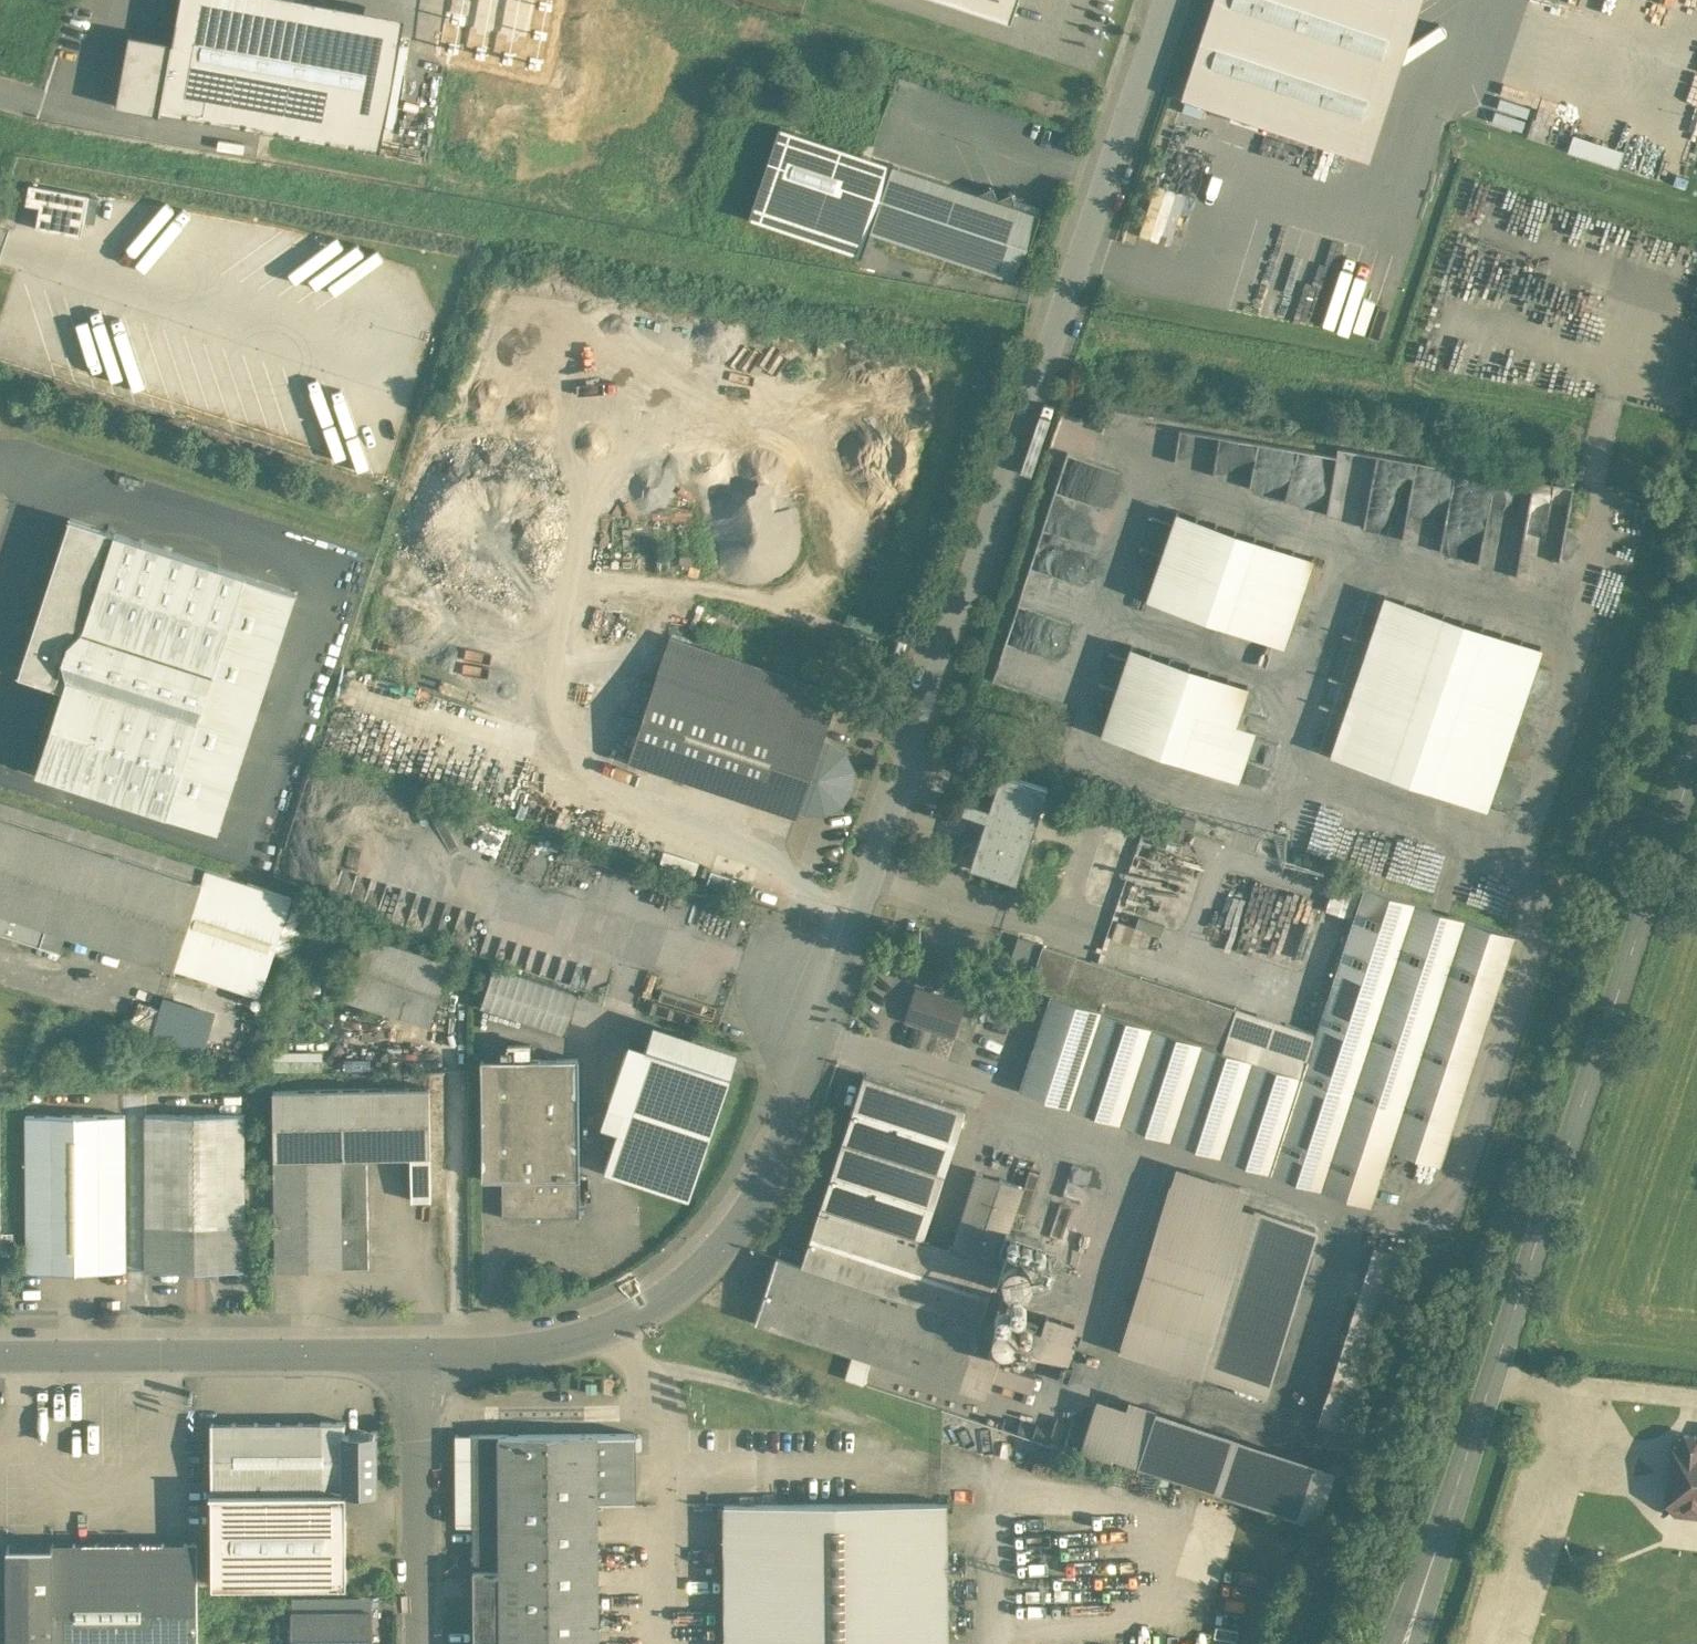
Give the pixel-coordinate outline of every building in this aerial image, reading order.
[(173,41),(161,109),(162,109),(381,149),(401,38),(293,18),(296,0),(180,0),(173,41)] [(401,38),(405,15),(323,0),(296,0),(293,18),(401,38)] [(1008,20),(1011,21),(1018,0),(948,0),(1008,20)] [(1184,96),(1366,155),(1416,0),(1216,0),(1184,96)] [(162,109),(161,109),(173,41),(130,33),(117,105),(161,113),(162,109)] [(1573,133),(1569,152),(1621,161),(1625,143),(1573,133)] [(977,192),(892,163),(870,229),(1018,279),(1040,213),(1013,204),(1015,198),(1012,190),(998,197),(993,185),(977,192)] [(89,193),(30,182),(26,202),(40,204),(38,219),(38,226),(82,234),(89,193)] [(1173,240),(1184,189),(1154,183),(1143,235),(1173,240)] [(1104,508),(1054,492),(1013,623),(1064,639),(1104,508)] [(1180,512),(1148,600),(1286,650),(1318,563),(1180,512)] [(71,517),(28,647),(19,673),(63,688),(68,673),(67,672),(64,655),(69,640),(82,628),(83,629),(115,532),(71,517)] [(245,574),(115,531),(115,532),(83,629),(82,628),(69,640),(64,655),(67,672),(68,673),(63,688),(36,770),(168,813),(245,574)] [(245,574),(168,813),(221,830),(298,591),(245,574)] [(1390,597),(1337,755),(1492,807),(1546,649),(1390,597)] [(838,692),(670,636),(629,759),(660,769),(702,783),(744,797),(783,809),(797,814),(800,805),(822,738),(831,712),(838,692)] [(1248,683),(1131,646),(1104,732),(1242,776),(1256,729),(1235,723),(1248,683)] [(844,750),(829,741),(822,738),(800,805),(807,807),(825,809),(841,800),(851,785),(852,767),(844,750)] [(1017,880),(1048,786),(1001,770),(989,806),(966,798),(962,810),(985,817),(970,864),(1017,880)] [(0,800),(0,909),(47,924),(174,966),(178,954),(264,982),(292,896),(0,800)] [(1303,1074),(1270,1175),(1372,1208),(1390,1152),(1442,1169),(1519,936),(1365,886),(1303,1074)] [(1333,887),(1329,907),(1350,911),(1355,892),(1333,887)] [(0,909),(0,932),(40,945),(47,924),(0,909)] [(1137,917),(1135,929),(1119,925),(1116,937),(1157,946),(1163,923),(1137,917)] [(451,961),(366,934),(346,997),(430,1025),(451,961)] [(1237,1006),(1042,943),(1029,985),(1052,992),(1223,1048),(1237,1006)] [(494,963),(481,1005),(567,1032),(580,990),(494,963)] [(965,1002),(917,986),(906,1018),(954,1035),(965,1002)] [(1303,1074),(1223,1048),(1052,992),(1019,1092),(1270,1175),(1303,1074)] [(160,996),(153,1038),(207,1048),(215,1005),(160,996)] [(731,1071),(646,1043),(643,1054),(626,1048),(609,1101),(625,1106),(605,1170),(661,1188),(663,1189),(663,1188),(664,1188),(664,1189),(690,1198),(726,1089),(731,1071)] [(578,1057),(481,1058),(482,1178),(502,1178),(579,1177),(578,1057)] [(863,1077),(821,1205),(925,1239),(967,1111),(863,1077)] [(430,1086),(274,1090),(275,1157),(341,1156),(367,1156),(411,1155),(431,1154),(430,1086)] [(244,1113),(145,1113),(146,1224),(245,1223),(244,1113)] [(125,1114),(26,1114),(27,1271),(126,1270),(125,1114)] [(431,1154),(411,1155),(412,1199),(431,1198),(431,1154)] [(341,1156),(275,1157),(276,1269),(342,1268),(341,1156)] [(367,1156),(341,1156),(342,1268),(369,1267),(367,1156)] [(1171,1163),(1123,1352),(1272,1389),(1315,1220),(1244,1202),(1249,1183),(1171,1163)] [(1024,1185),(977,1170),(952,1247),(998,1263),(1024,1185)] [(579,1177),(502,1178),(503,1216),(527,1216),(527,1219),(530,1222),(538,1221),(540,1219),(540,1216),(580,1216),(579,1177)] [(925,1239),(821,1205),(803,1264),(980,1322),(983,1312),(1000,1317),(1010,1288),(993,1282),(999,1263),(998,1263),(952,1247),(925,1239)] [(245,1223),(146,1224),(146,1270),(245,1269),(245,1223)] [(1318,1418),(1347,1428),(1403,1253),(1374,1244),(1318,1418)] [(803,1264),(777,1255),(756,1319),(853,1351),(871,1357),(987,1395),(1000,1355),(1000,1354),(1004,1341),(1014,1344),(1020,1324),(1000,1317),(983,1312),(980,1322),(803,1264)] [(15,1271),(3,1270),(3,1288),(15,1288),(15,1271)] [(1033,1322),(1022,1319),(1020,1324),(1014,1344),(1004,1341),(1000,1354),(1000,1355),(1009,1358),(1012,1349),(1022,1353),(1033,1322)] [(1044,1326),(1033,1322),(1022,1353),(1033,1356),(1044,1326)] [(871,1357),(853,1351),(845,1376),(863,1382),(871,1357)] [(1337,1459),(1128,1402),(1128,1403),(1096,1394),(1080,1452),(1321,1517),(1337,1459)] [(345,1421),(211,1422),(212,1490),(345,1490),(345,1434),(346,1434),(345,1421)] [(499,1433),(500,1567),(500,1643),(599,1643),(598,1499),(636,1499),(635,1432),(499,1433)] [(499,1433),(473,1434),(474,1567),(500,1567),(499,1433)] [(1685,1433),(1679,1437),(1678,1444),(1674,1444),(1671,1472),(1667,1501),(1675,1510),(1696,1512),(1696,1434),(1685,1433)] [(346,1434),(345,1434),(345,1490),(346,1490),(375,1489),(374,1434),(346,1434)] [(212,1490),(213,1583),(346,1582),(346,1490),(345,1490),(212,1490)] [(724,1503),(725,1643),(948,1643),(947,1502),(724,1503)] [(53,1542),(53,1643),(198,1643),(197,1541),(53,1542)] [(8,1543),(8,1632),(12,1643),(53,1643),(53,1542),(8,1543)] [(473,1567),(474,1643),(500,1643),(500,1567),(474,1567),(473,1567)] [(292,1597),(292,1610),(372,1609),(372,1597),(292,1597)] [(292,1610),(292,1643),(373,1643),(372,1609),(292,1610)]
